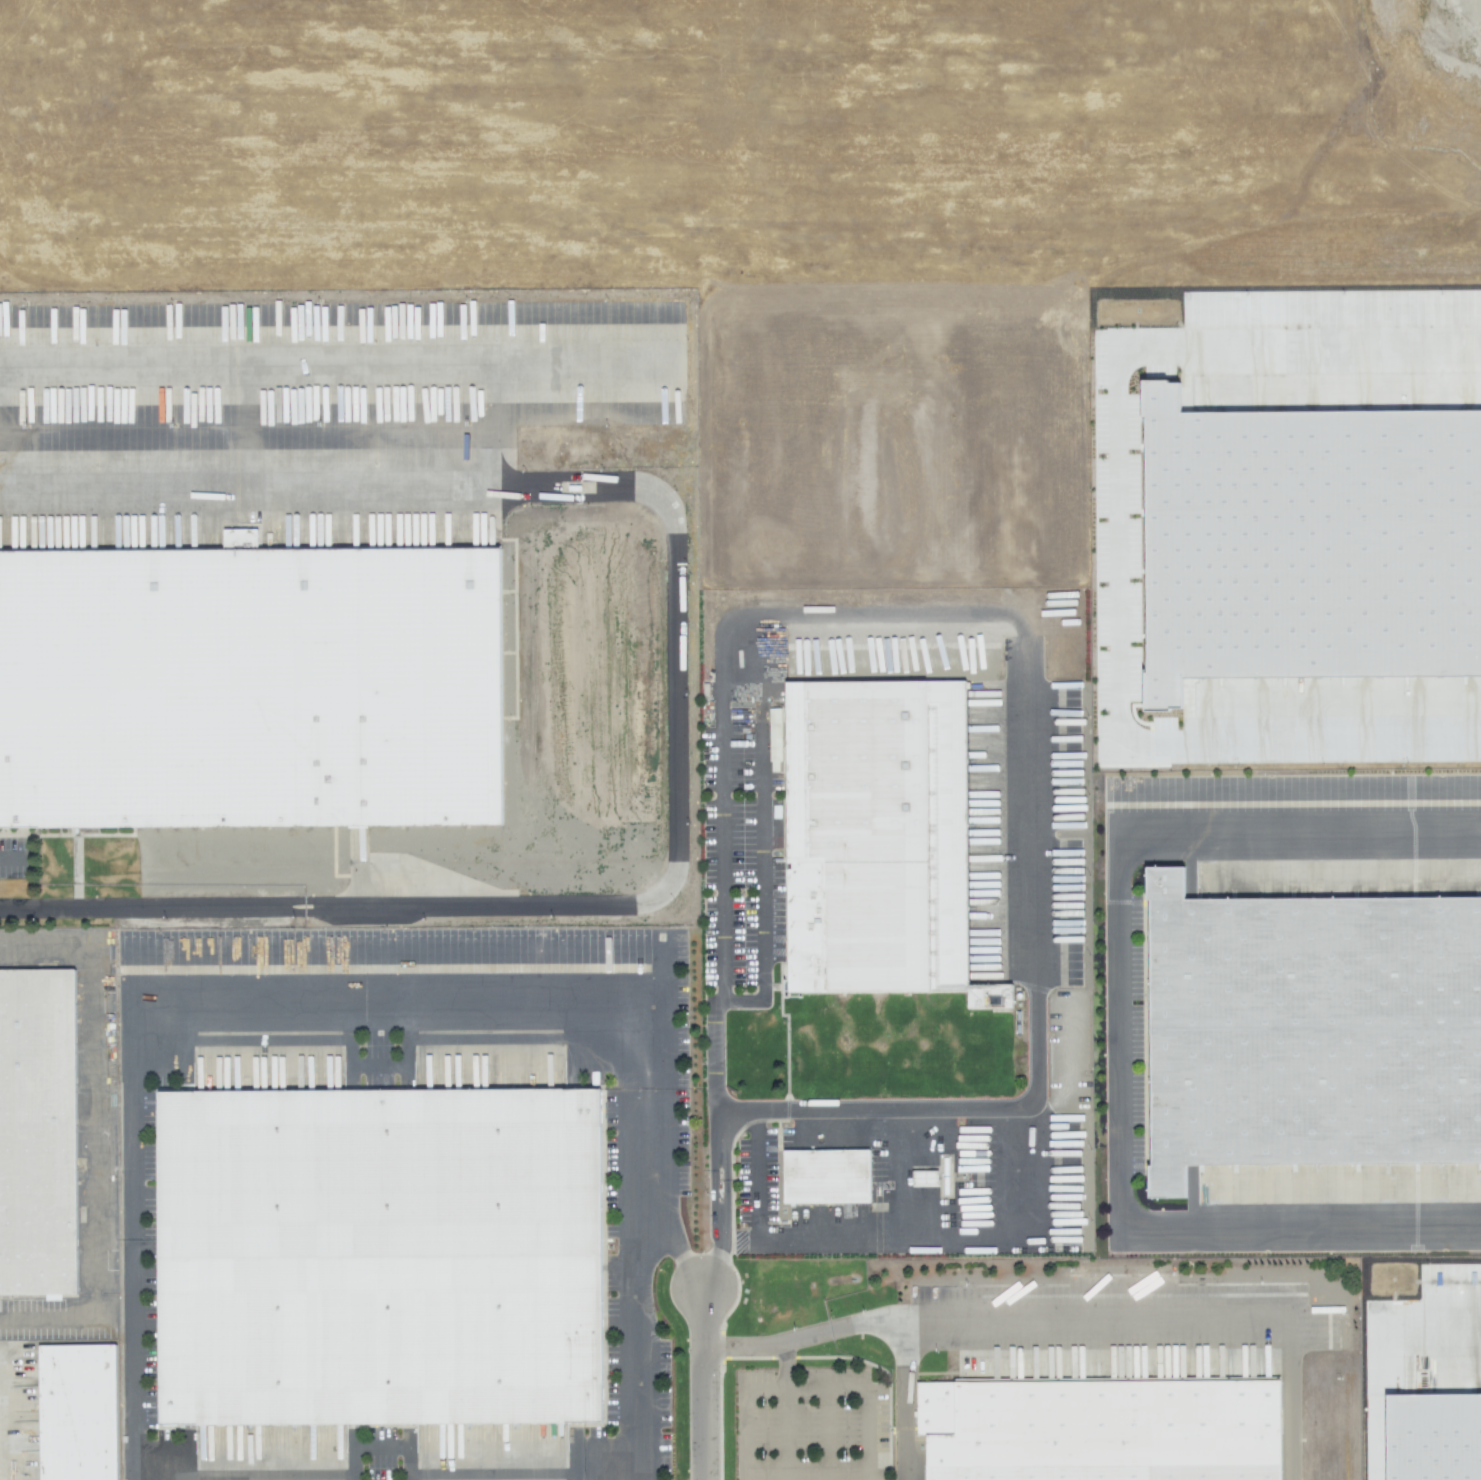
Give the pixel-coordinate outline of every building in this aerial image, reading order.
[(488,816),(0,821),(0,549),(488,549),(488,816)] [(784,688),(956,685),(956,981),(784,986),(784,688)] [(780,719),(780,708),(769,709),(770,739),(780,739),(779,719),(780,719)] [(1135,863),(1480,862),(1480,1201),(1140,1204),(1135,863)] [(69,1292),(0,1296),(0,965),(64,964),(69,1292)] [(149,1089),(600,1088),(597,1425),(156,1424),(149,1089)] [(776,1148),(861,1147),(861,1196),(778,1198),(776,1148)] [(911,1187),(935,1186),(935,1171),(911,1171),(911,1187)] [(117,1348),(119,1479),(42,1479),(40,1349),(117,1348)] [(1278,1380),(1279,1479),(927,1479),(927,1433),(916,1433),(916,1382),(1278,1380)] [(1386,1479),(1480,1479),(1480,1395),(1385,1395),(1386,1479)]
